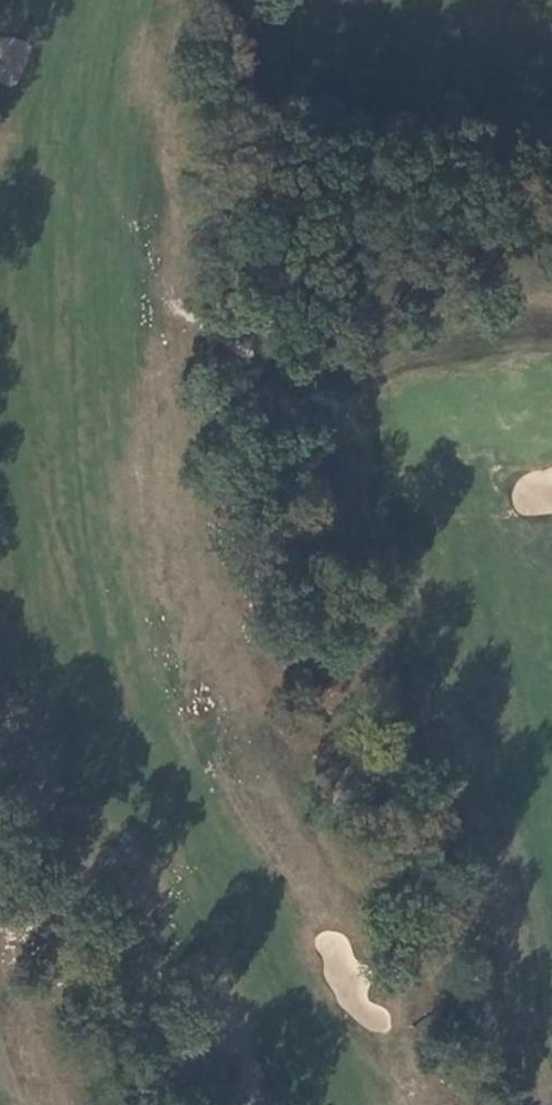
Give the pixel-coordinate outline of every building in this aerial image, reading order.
[(32,46),(0,33),(0,80),(15,86),(32,46)]
